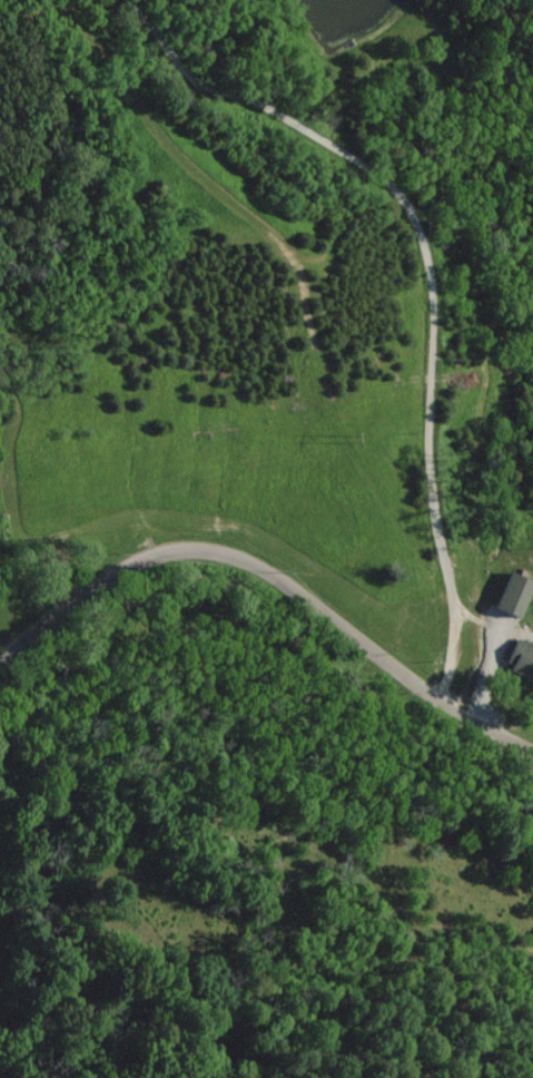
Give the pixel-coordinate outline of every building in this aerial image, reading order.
[(532,587),(532,579),(512,571),(497,606),(521,616),(532,587)] [(519,638),(507,667),(532,678),(532,643),(519,638)]
